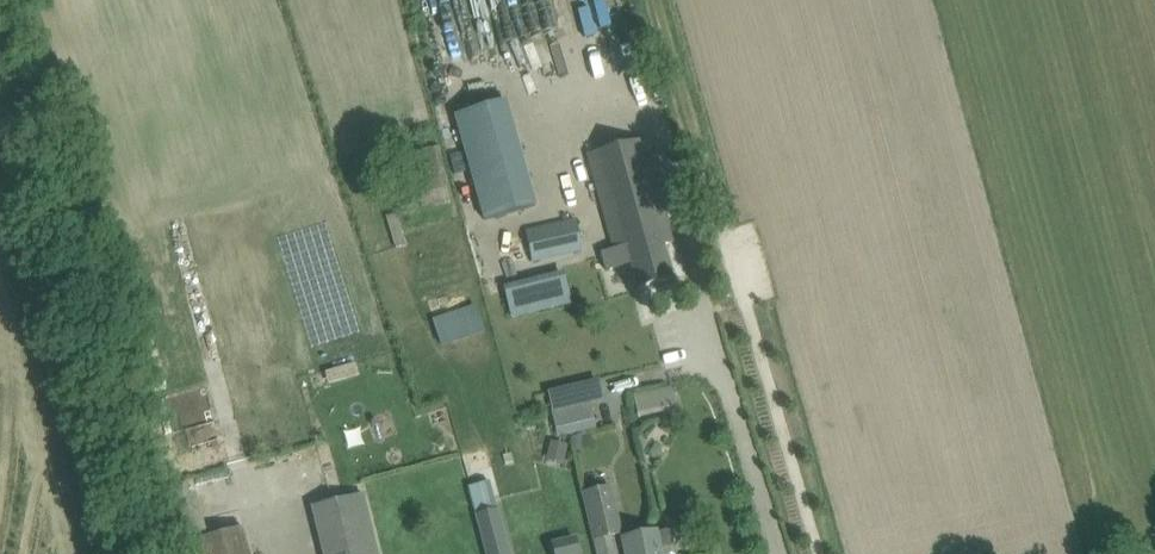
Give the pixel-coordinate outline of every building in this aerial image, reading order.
[(505,101),(455,115),(486,222),(536,207),(505,101)] [(645,138),(587,154),(614,249),(602,252),(607,270),(631,263),(638,288),(672,278),(663,245),(675,242),(648,150),(645,138)] [(397,248),(407,245),(398,214),(387,218),(397,248)] [(531,261),(582,249),(575,220),(525,232),(531,261)] [(503,290),(510,318),(571,303),(564,274),(503,290)] [(434,322),(442,340),(483,327),(475,308),(434,322)] [(670,387),(631,396),(636,417),(676,409),(670,387)] [(595,427),(589,401),(551,410),(557,435),(595,427)] [(178,410),(156,418),(174,470),(196,462),(178,410)] [(642,429),(636,439),(647,445),(652,435),(642,429)] [(568,440),(577,454),(593,444),(584,431),(568,440)] [(160,486),(169,516),(178,547),(200,541),(203,553),(248,553),(241,528),(207,536),(200,510),(195,492),(189,495),(187,484),(174,488),(170,481),(160,486)] [(470,487),(488,553),(508,553),(489,482),(470,487)] [(598,553),(616,553),(611,534),(620,532),(611,486),(585,494),(598,553)] [(311,507),(323,553),(379,553),(364,494),(363,494),(315,505),(311,507)] [(626,553),(662,553),(657,530),(622,538),(626,553)] [(575,538),(550,543),(553,553),(579,553),(575,538)]
